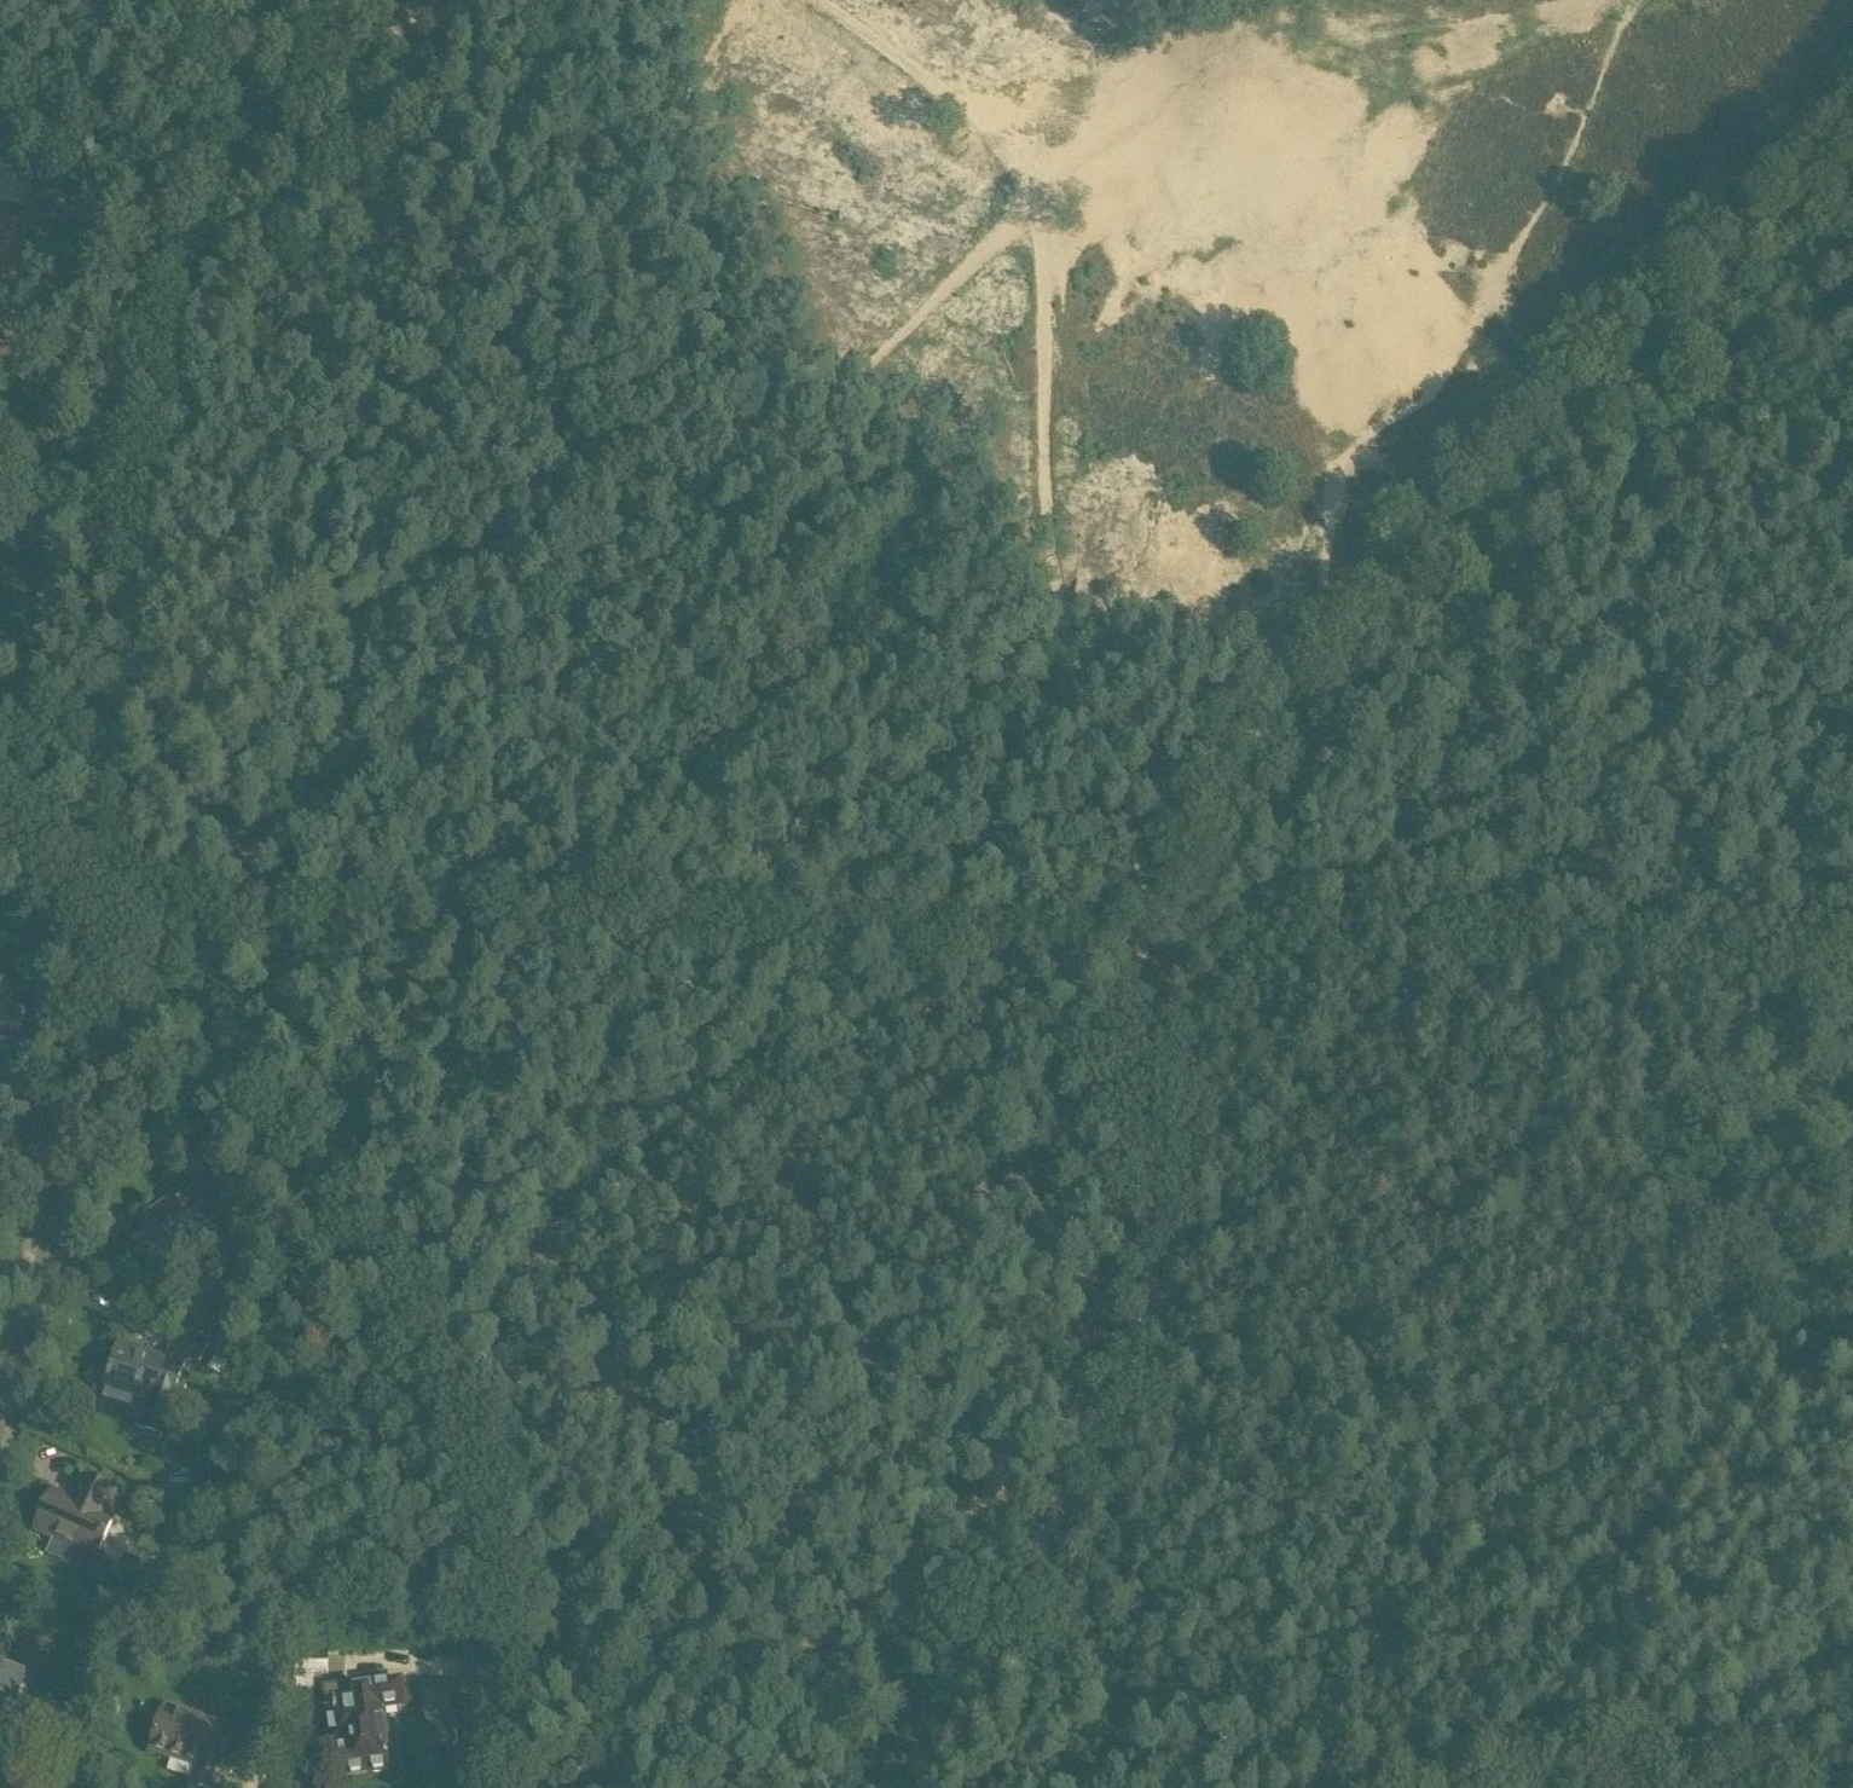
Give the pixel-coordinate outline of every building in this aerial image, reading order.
[(12,1034),(13,1030),(21,1032),(26,1013),(17,1011),(22,994),(0,989),(0,1031),(12,1034)] [(211,1341),(220,1323),(191,1308),(181,1326),(211,1341)] [(200,1363),(209,1346),(180,1330),(171,1346),(200,1363)] [(183,1399),(187,1385),(180,1380),(185,1365),(118,1344),(104,1388),(137,1398),(139,1389),(152,1393),(141,1431),(143,1432),(142,1435),(160,1441),(161,1438),(163,1438),(175,1399),(183,1399)] [(116,1487),(120,1478),(104,1470),(100,1479),(116,1487)] [(104,1517),(115,1492),(86,1479),(75,1504),(53,1494),(37,1529),(99,1557),(115,1521),(104,1517)] [(38,1618),(43,1605),(24,1597),(18,1610),(38,1618)] [(297,1690),(315,1690),(314,1677),(328,1677),(328,1651),(296,1652),(297,1690)] [(22,1673),(1,1666),(0,1668),(0,1725),(3,1726),(6,1715),(7,1715),(22,1673)] [(272,1738),(287,1696),(284,1695),(289,1681),(276,1676),(257,1733),(272,1738)] [(342,1686),(325,1688),(332,1737),(329,1738),(340,1746),(344,1772),(344,1776),(345,1776),(346,1777),(348,1779),(349,1778),(351,1778),(385,1773),(388,1773),(390,1769),(392,1765),(392,1764),(384,1712),(396,1710),(399,1700),(397,1688),(391,1679),(360,1683),(361,1689),(342,1692),(342,1686)] [(163,1721),(169,1704),(166,1703),(150,1752),(198,1768),(193,1782),(210,1787),(214,1787),(235,1726),(211,1718),(208,1729),(197,1725),(200,1717),(179,1710),(174,1724),(163,1721)]
